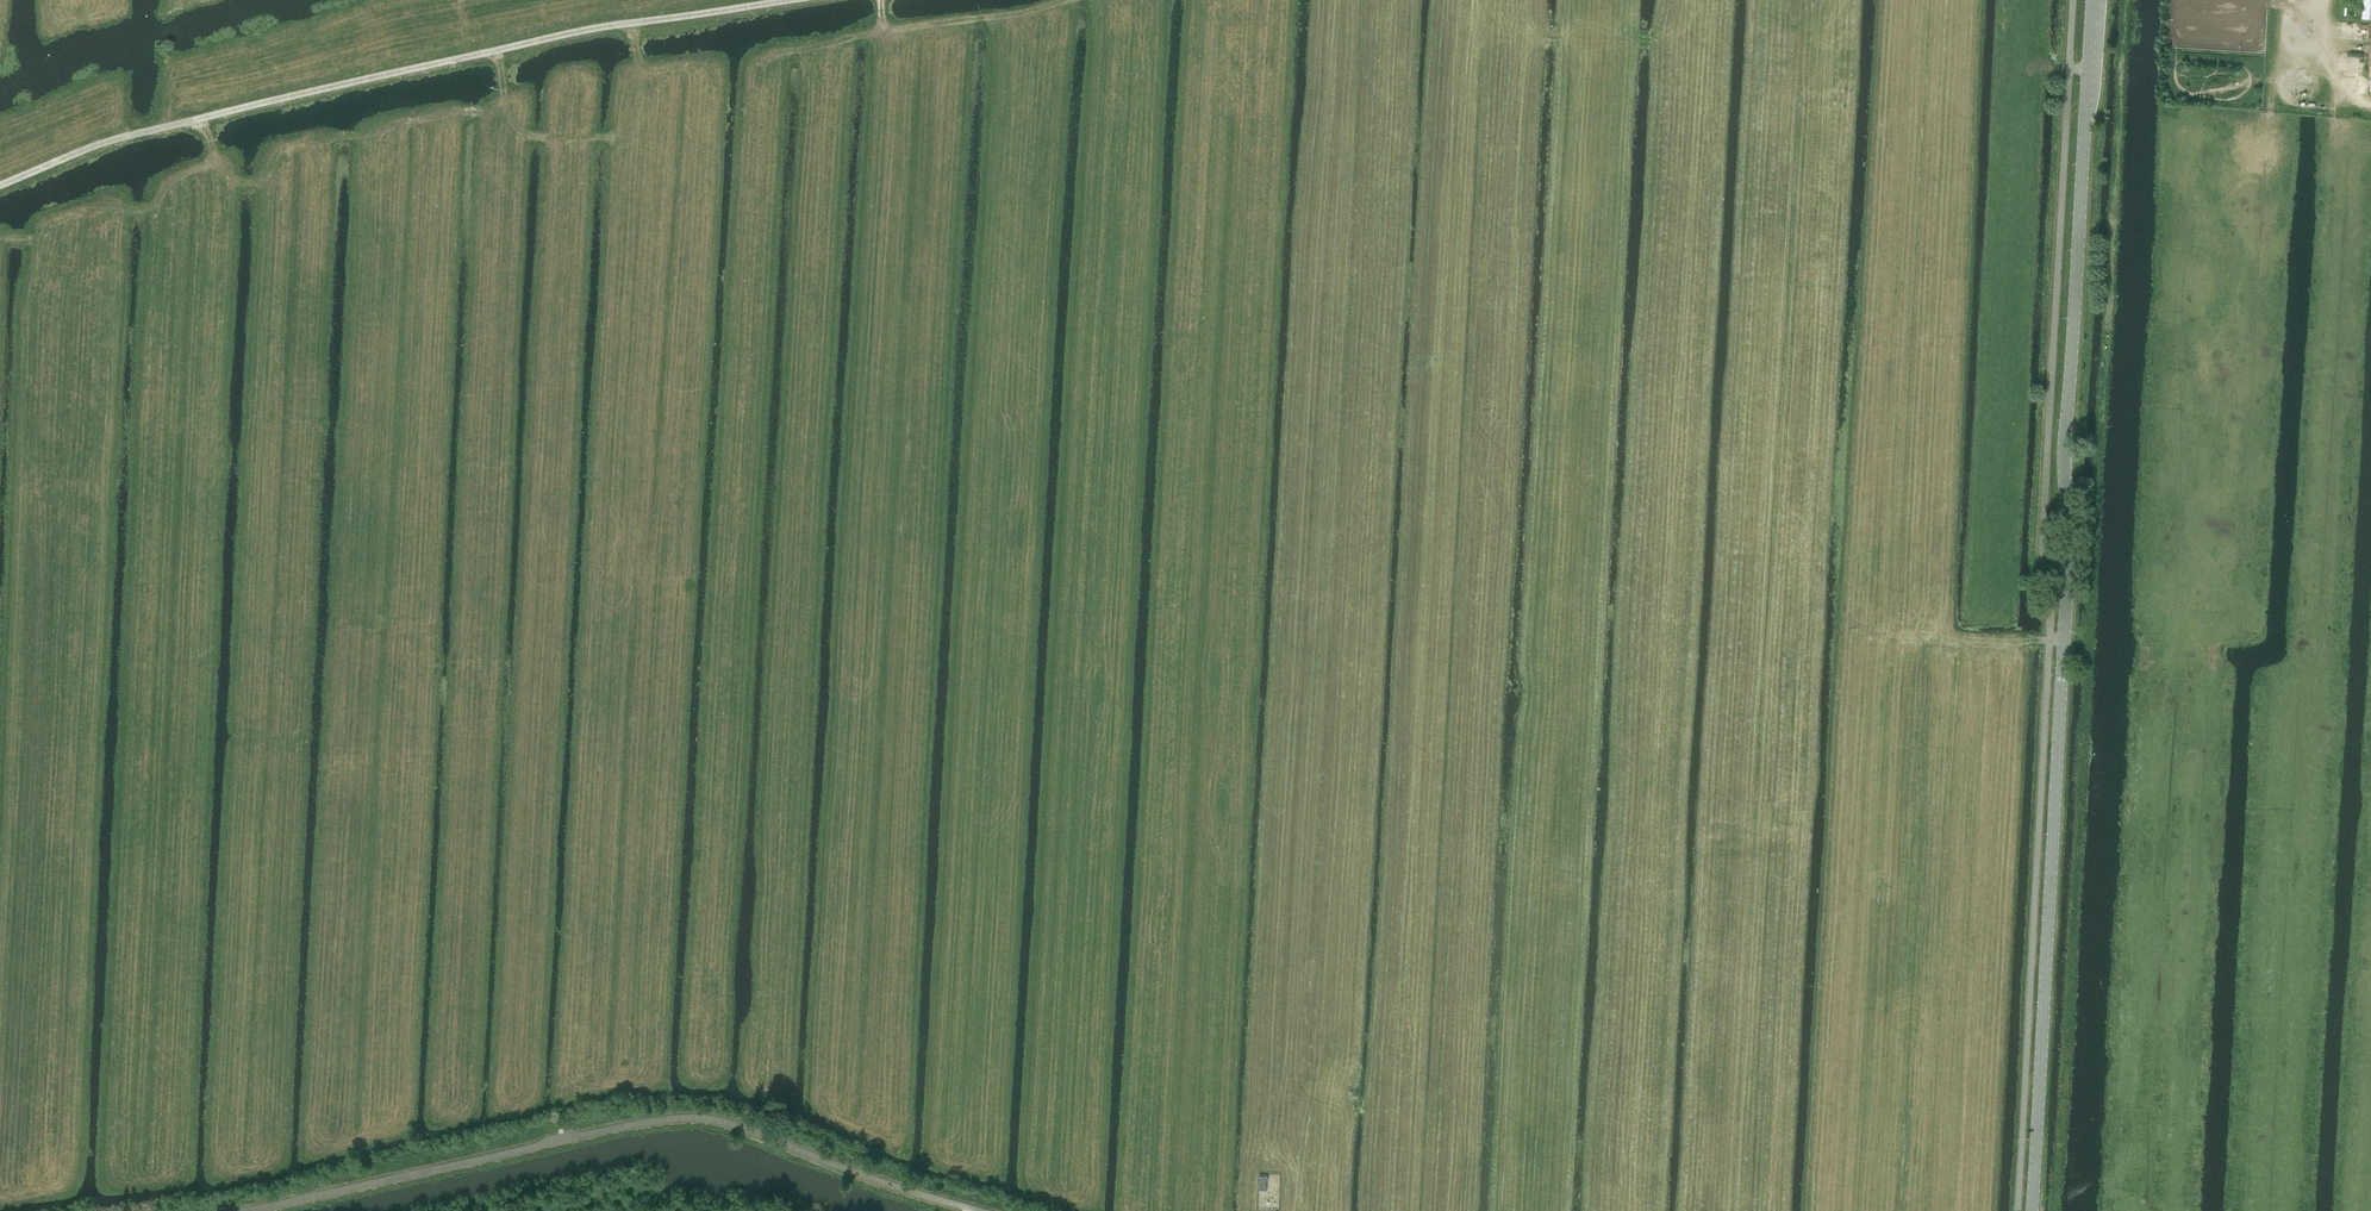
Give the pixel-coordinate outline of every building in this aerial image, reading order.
[(2362,19),(2370,20),(2370,0),(2363,0),(2362,19)]
